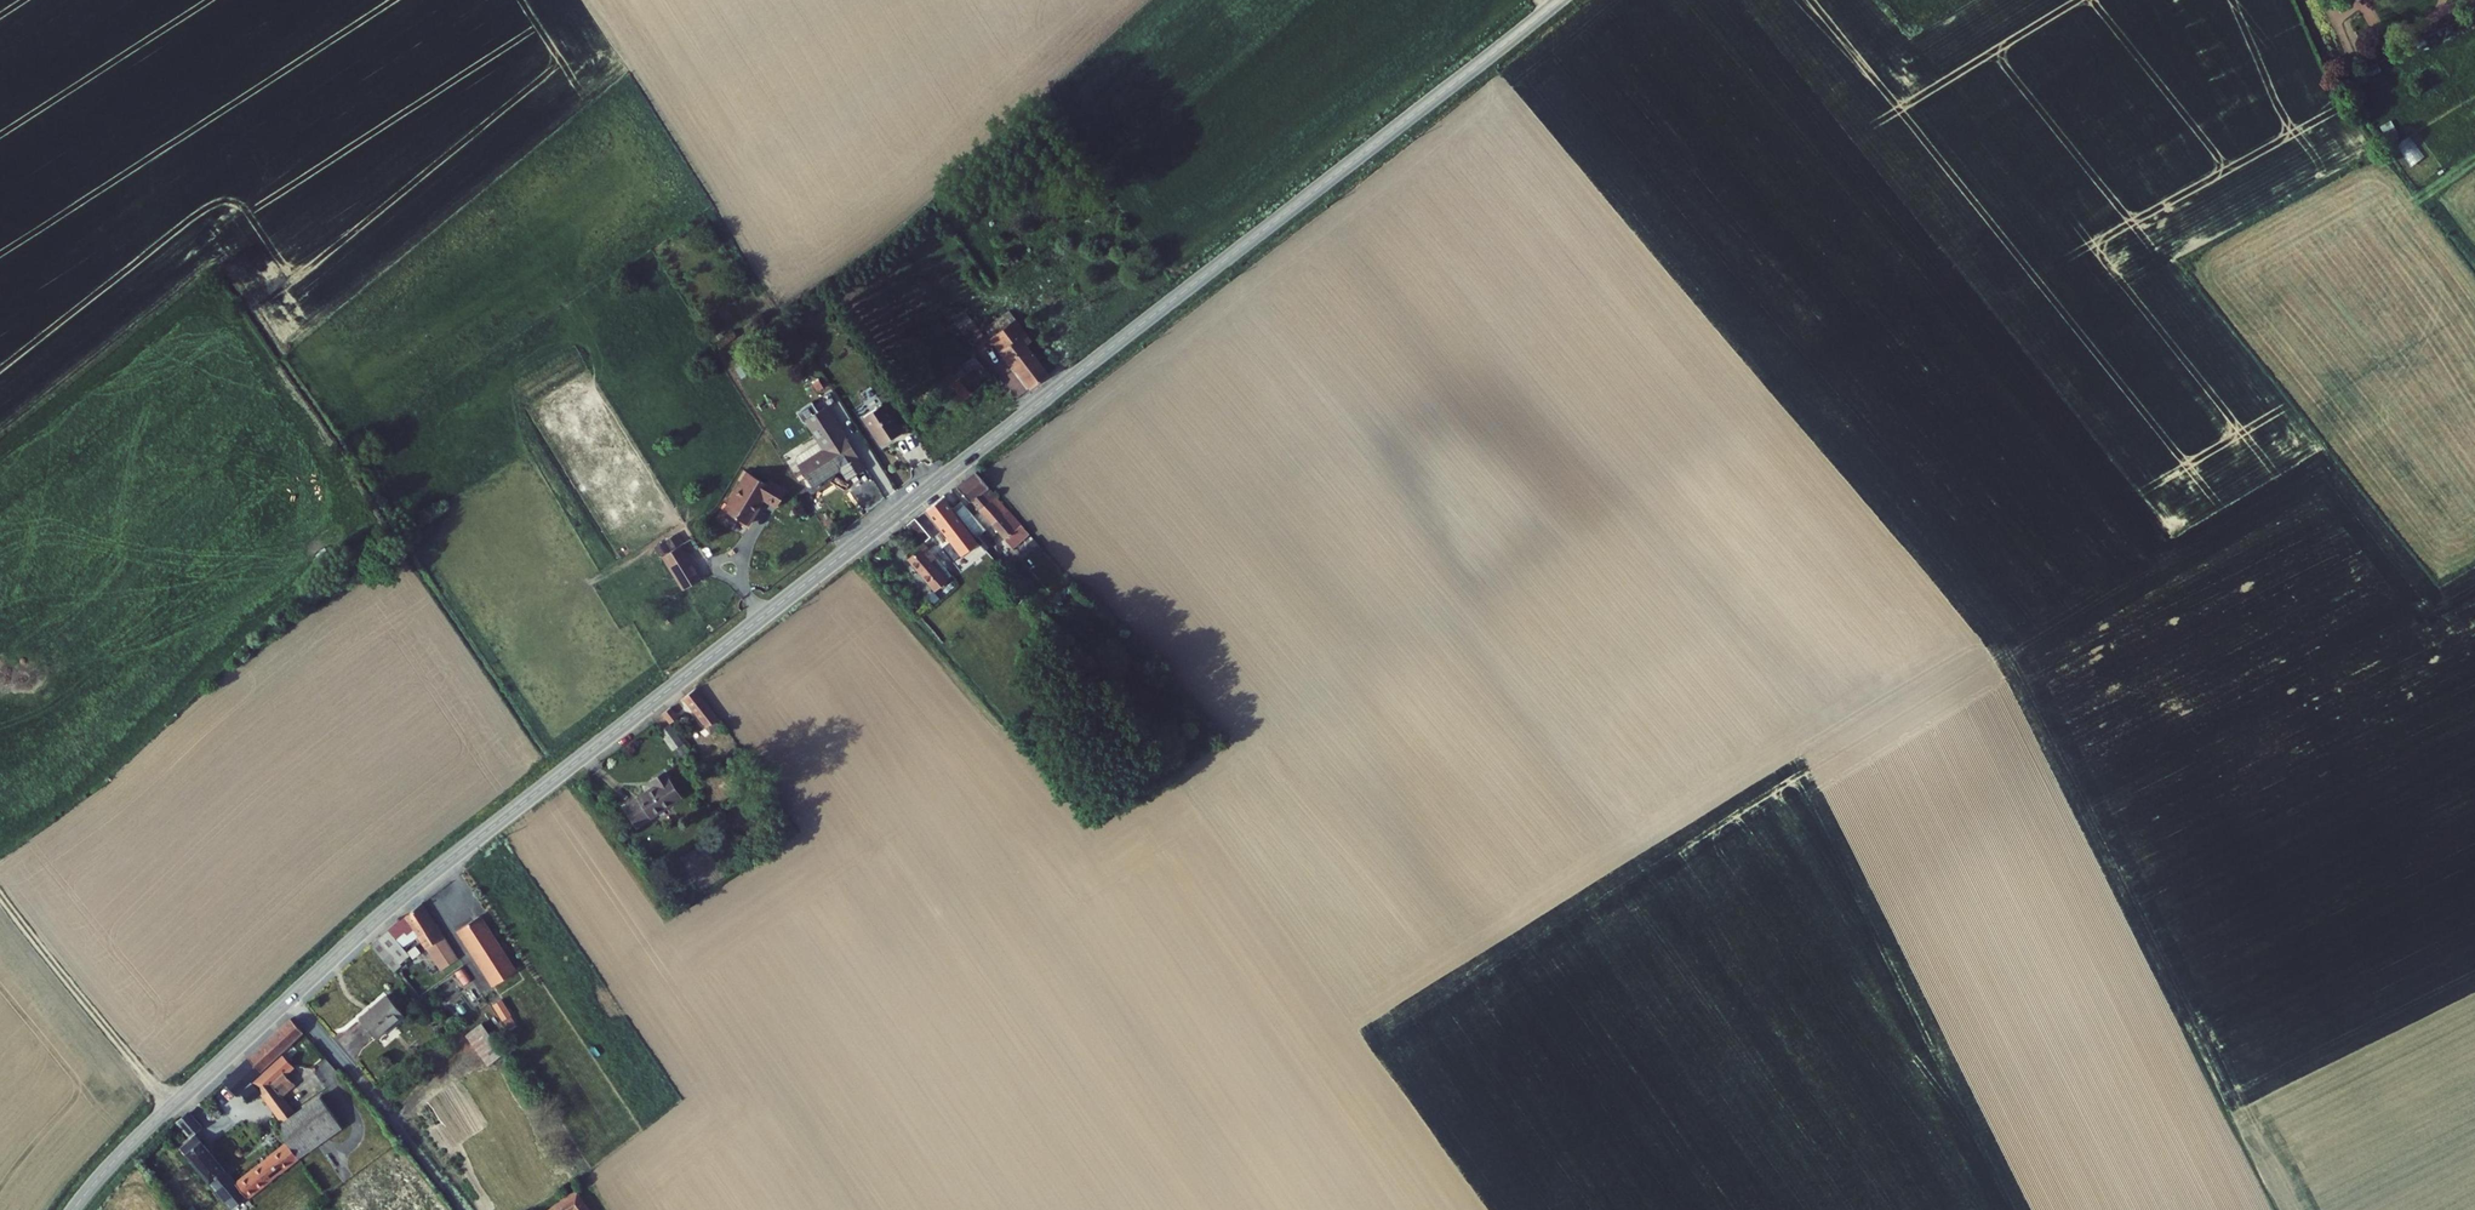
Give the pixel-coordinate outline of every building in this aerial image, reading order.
[(2431,47),(2469,33),(2465,21),(2427,35),(2431,47)] [(2410,137),(2397,147),(2413,166),(2426,156),(2410,137)] [(969,334),(975,342),(984,335),(966,312),(954,322),(965,336),(969,334)] [(1010,327),(994,337),(1030,394),(1049,381),(1029,349),(1036,344),(1015,313),(1006,320),(1010,327)] [(989,365),(949,392),(960,409),(1001,383),(989,365)] [(883,406),(864,417),(881,446),(900,435),(883,406)] [(796,463),(794,465),(808,488),(836,471),(843,483),(863,471),(835,426),(832,428),(825,416),(811,425),(818,436),(815,438),(816,441),(821,449),(811,455),(806,447),(794,454),(793,458),(796,463)] [(816,441),(806,447),(811,455),(821,449),(816,441)] [(972,507),(980,516),(996,502),(974,477),(955,492),(969,509),(972,507)] [(765,489),(747,479),(724,519),(748,532),(763,507),(777,514),(787,497),(767,486),(765,489)] [(946,498),(941,502),(964,529),(969,525),(971,523),(965,516),(962,518),(946,498)] [(951,547),(935,561),(943,569),(947,574),(967,557),(975,566),(986,557),(975,543),(964,529),(941,502),(924,515),(951,547)] [(980,516),(992,529),(1009,516),(996,502),(980,516)] [(992,529),(1009,549),(1026,535),(1009,516),(992,529)] [(906,529),(918,542),(928,534),(916,521),(906,529)] [(980,539),(969,525),(964,529),(975,543),(980,539)] [(981,538),(980,539),(975,543),(986,557),(993,552),(981,538)] [(659,552),(664,560),(680,550),(676,542),(659,552)] [(908,561),(931,587),(945,576),(941,571),(943,569),(935,561),(934,559),(931,561),(921,549),(908,561)] [(680,550),(664,560),(685,596),(701,586),(680,550)] [(684,713),(712,750),(723,743),(694,705),(684,713)] [(664,729),(673,743),(681,736),(671,723),(664,729)] [(628,824),(641,842),(683,810),(666,788),(655,796),(658,801),(628,824)] [(403,928),(416,946),(433,935),(419,914),(403,928)] [(476,926),(454,941),(485,988),(508,973),(476,926)] [(395,934),(372,955),(389,973),(410,955),(395,934)] [(416,946),(441,982),(457,971),(433,935),(416,946)] [(425,991),(433,1005),(445,998),(456,1017),(475,1007),(463,986),(472,981),(465,969),(425,991)] [(513,981),(508,973),(485,988),(491,996),(513,981)] [(508,1030),(518,1023),(503,999),(493,1005),(508,1030)] [(356,1031),(372,1051),(400,1028),(384,1009),(356,1031)] [(299,1043),(287,1029),(234,1079),(248,1095),(259,1084),(257,1082),(299,1043)] [(479,1034),(465,1045),(488,1075),(502,1064),(479,1034)] [(279,1066),(276,1069),(286,1079),(289,1077),(279,1066)] [(176,1160),(217,1209),(242,1209),(288,1170),(338,1137),(316,1106),(291,1123),(277,1106),(291,1096),(280,1084),(286,1079),(276,1069),(259,1084),(248,1095),(234,1079),(219,1094),(230,1106),(234,1101),(240,1113),(251,1107),(267,1135),(265,1136),(276,1157),(230,1198),(197,1157),(195,1159),(188,1151),(176,1160)] [(186,1125),(175,1135),(186,1148),(197,1139),(186,1125)] [(579,1191),(552,1209),(592,1209),(579,1191)]
